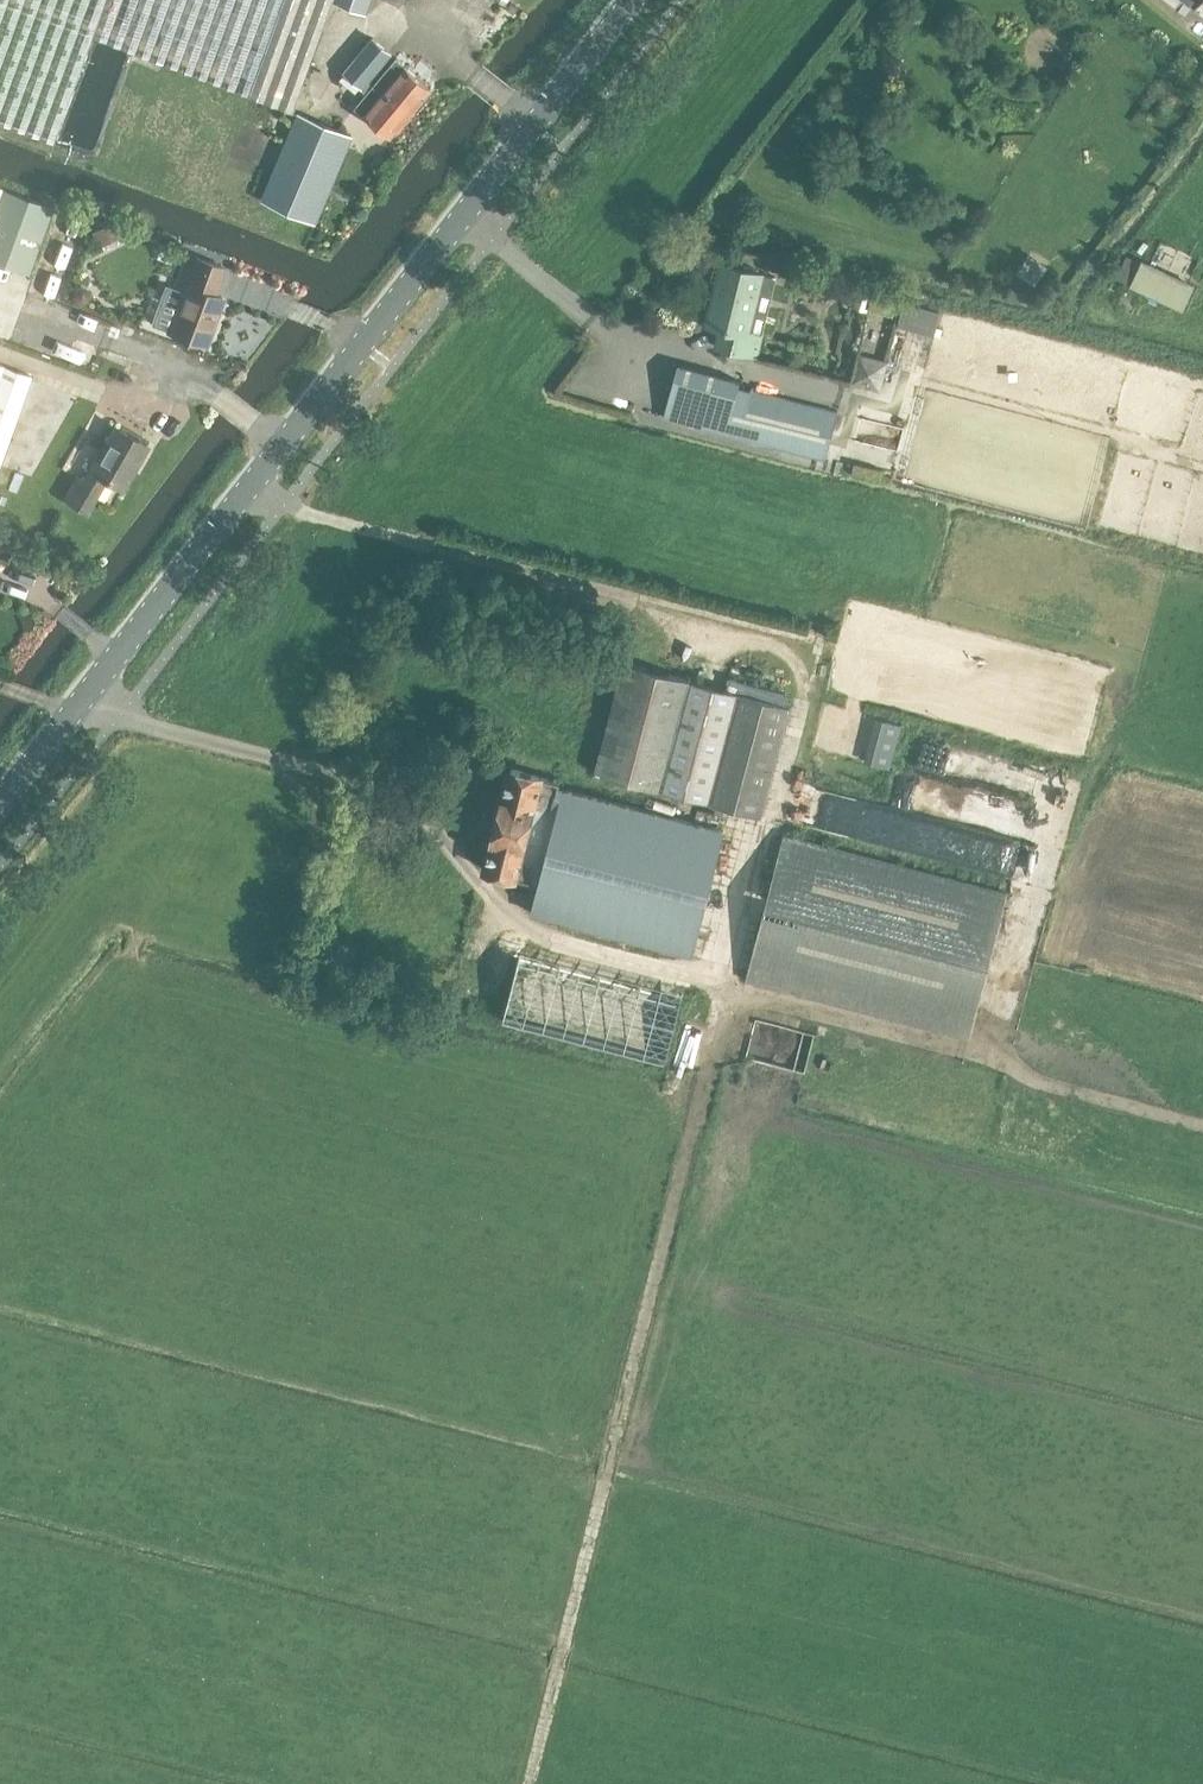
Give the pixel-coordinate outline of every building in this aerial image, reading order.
[(31,133),(54,142),(93,35),(106,0),(0,0),(0,122),(31,133)] [(93,35),(157,60),(293,110),(333,0),(106,0),(93,35)] [(371,0),(336,0),(367,11),(371,0)] [(517,4),(512,0),(510,0),(506,5),(512,10),(517,4)] [(363,86),(390,53),(372,38),(345,71),(363,86)] [(375,84),(410,112),(431,86),(396,58),(375,84)] [(410,112),(375,84),(356,107),(391,135),(410,112)] [(314,222),(350,134),(298,113),(262,200),(314,222)] [(31,201),(0,189),(0,264),(27,274),(51,209),(31,201)] [(1031,250),(1019,268),(1038,281),(1050,262),(1031,250)] [(166,284),(151,323),(168,330),(203,343),(221,298),(212,294),(222,268),(187,255),(174,287),(166,284)] [(1115,278),(1184,310),(1195,288),(1126,255),(1115,278)] [(755,354),(760,334),(746,331),(760,273),(721,264),(706,323),(720,326),(716,345),(755,354)] [(906,300),(901,323),(939,330),(943,306),(906,300)] [(860,381),(884,386),(891,356),(867,351),(860,381)] [(663,415),(727,432),(771,443),(824,457),(836,413),(737,386),(739,380),(677,363),(663,415)] [(30,375),(0,364),(0,460),(30,375)] [(114,424),(83,478),(77,474),(64,495),(87,508),(106,476),(122,485),(146,443),(114,424)] [(759,813),(788,704),(624,661),(596,770),(759,813)] [(734,674),(732,683),(791,699),(794,690),(734,674)] [(877,712),(866,756),(892,763),(904,720),(877,712)] [(533,880),(559,779),(510,766),(484,867),(533,880)] [(559,779),(533,880),(526,910),(696,954),(730,823),(559,779)] [(1028,841),(862,802),(855,832),(1021,871),(1028,841)] [(745,977),(969,1034),(1006,889),(782,832),(745,977)] [(666,1060),(681,1000),(684,990),(522,947),(519,958),(503,1018),(666,1060)]
